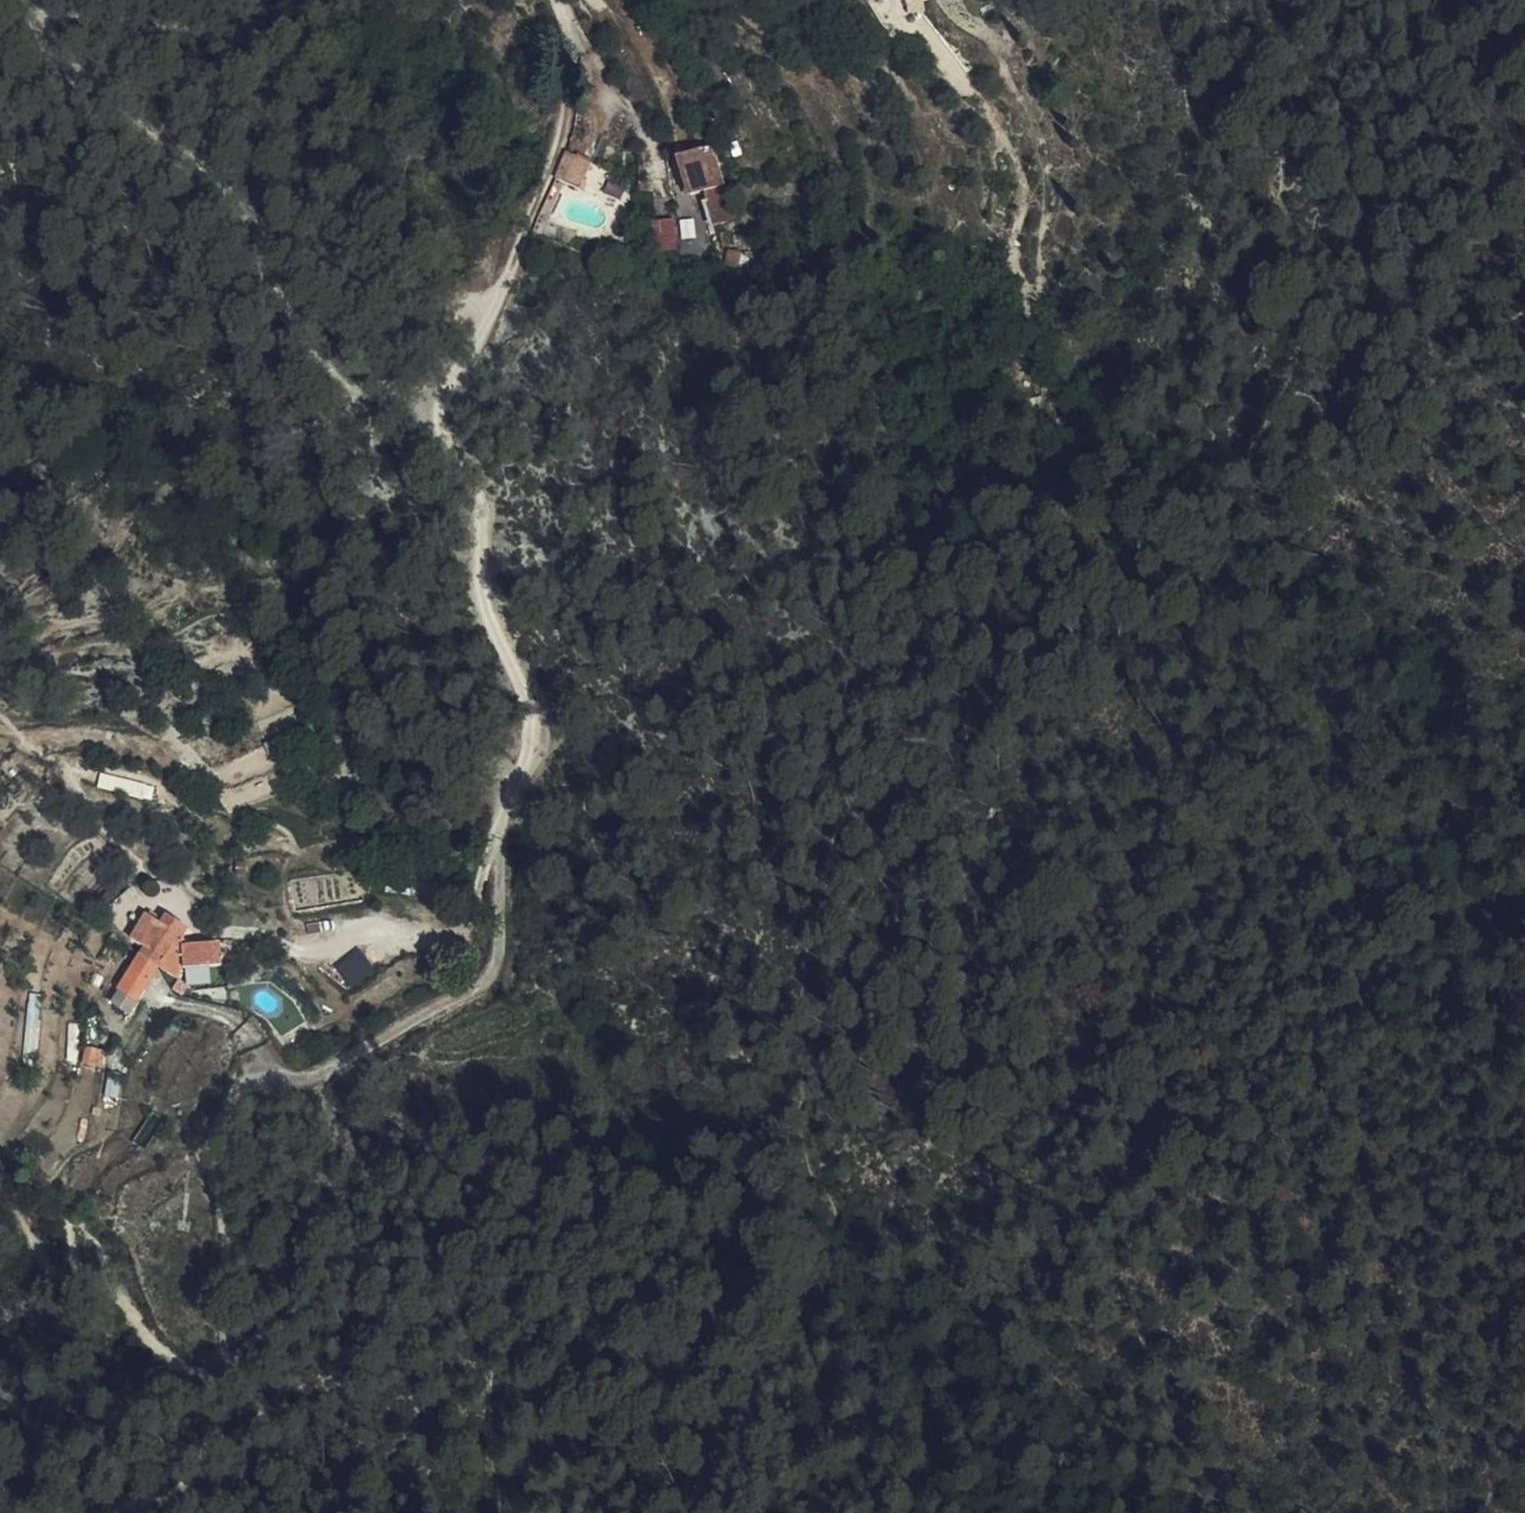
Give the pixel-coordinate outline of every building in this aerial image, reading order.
[(700,143),(674,155),(690,190),(705,183),(709,192),(705,195),(715,217),(735,208),(710,153),(711,153),(706,141),(700,144),(700,143)] [(566,154),(558,183),(577,188),(585,159),(566,154)] [(676,217),(659,221),(666,250),(683,246),(676,217)] [(134,932),(149,941),(162,920),(146,912),(134,932)] [(145,948),(161,957),(170,941),(181,923),(166,914),(162,920),(149,941),(145,948)] [(181,923),(170,941),(178,945),(189,927),(181,923)] [(161,957),(164,960),(182,969),(182,961),(182,947),(178,945),(170,941),(161,957)] [(182,947),(182,961),(211,961),(211,959),(210,945),(182,947)] [(210,945),(211,959),(220,959),(220,945),(210,945)] [(352,984),(376,965),(361,946),(337,966),(352,984)] [(141,993),(161,957),(145,948),(124,982),(141,993)] [(135,1006),(141,993),(124,982),(117,995),(135,1006)] [(122,1098),(123,1074),(106,1073),(105,1097),(122,1098)]
